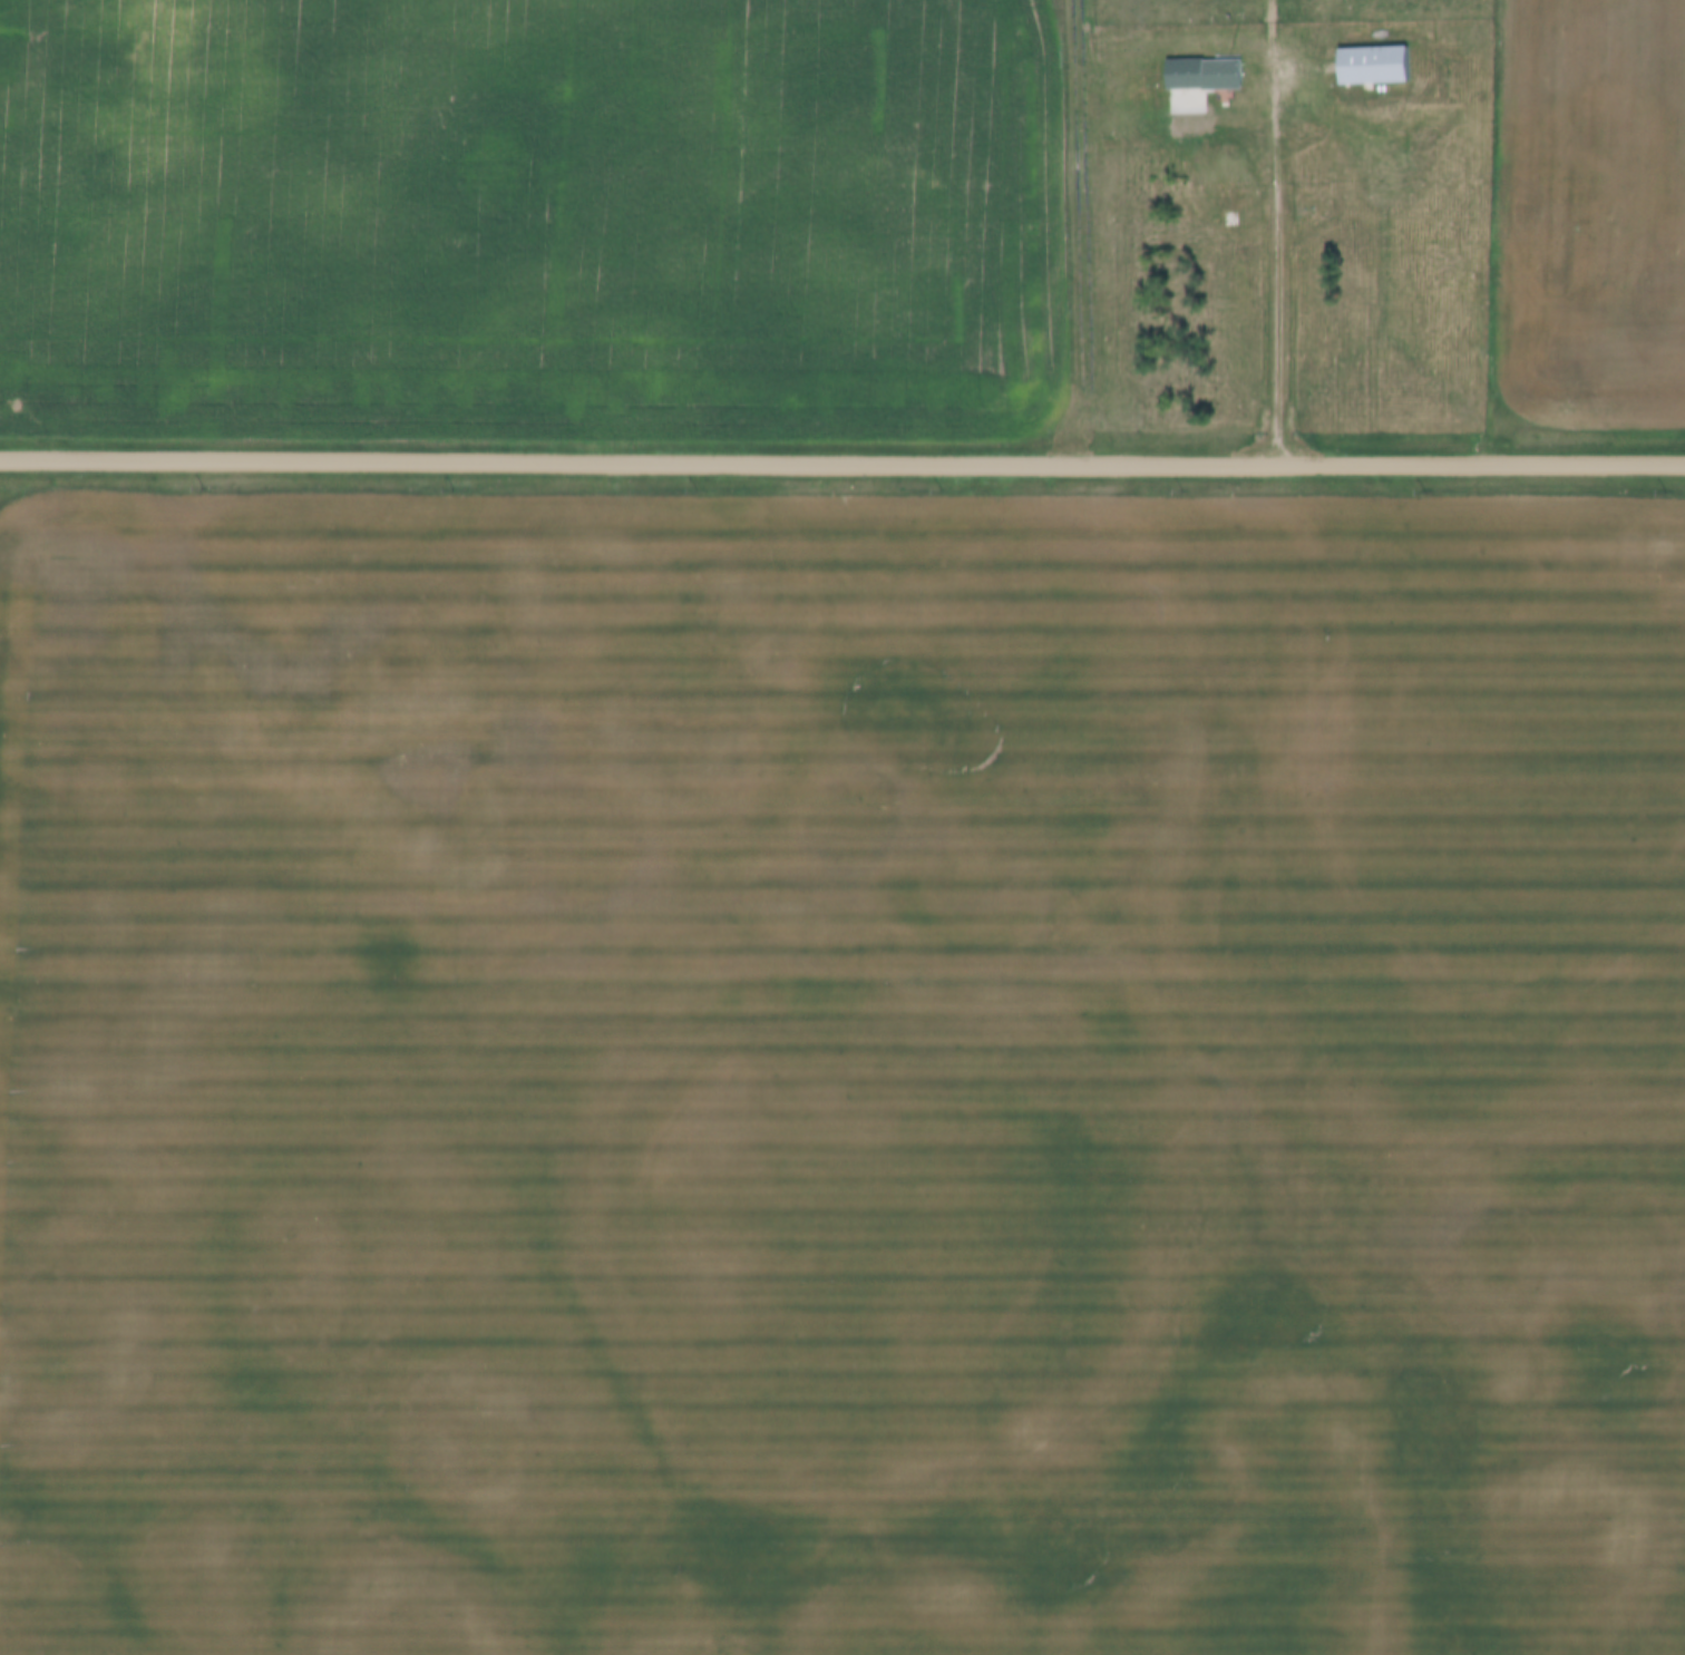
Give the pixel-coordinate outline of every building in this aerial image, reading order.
[(1207,53),(1185,53),(1185,68),(1207,68),(1207,53)]
